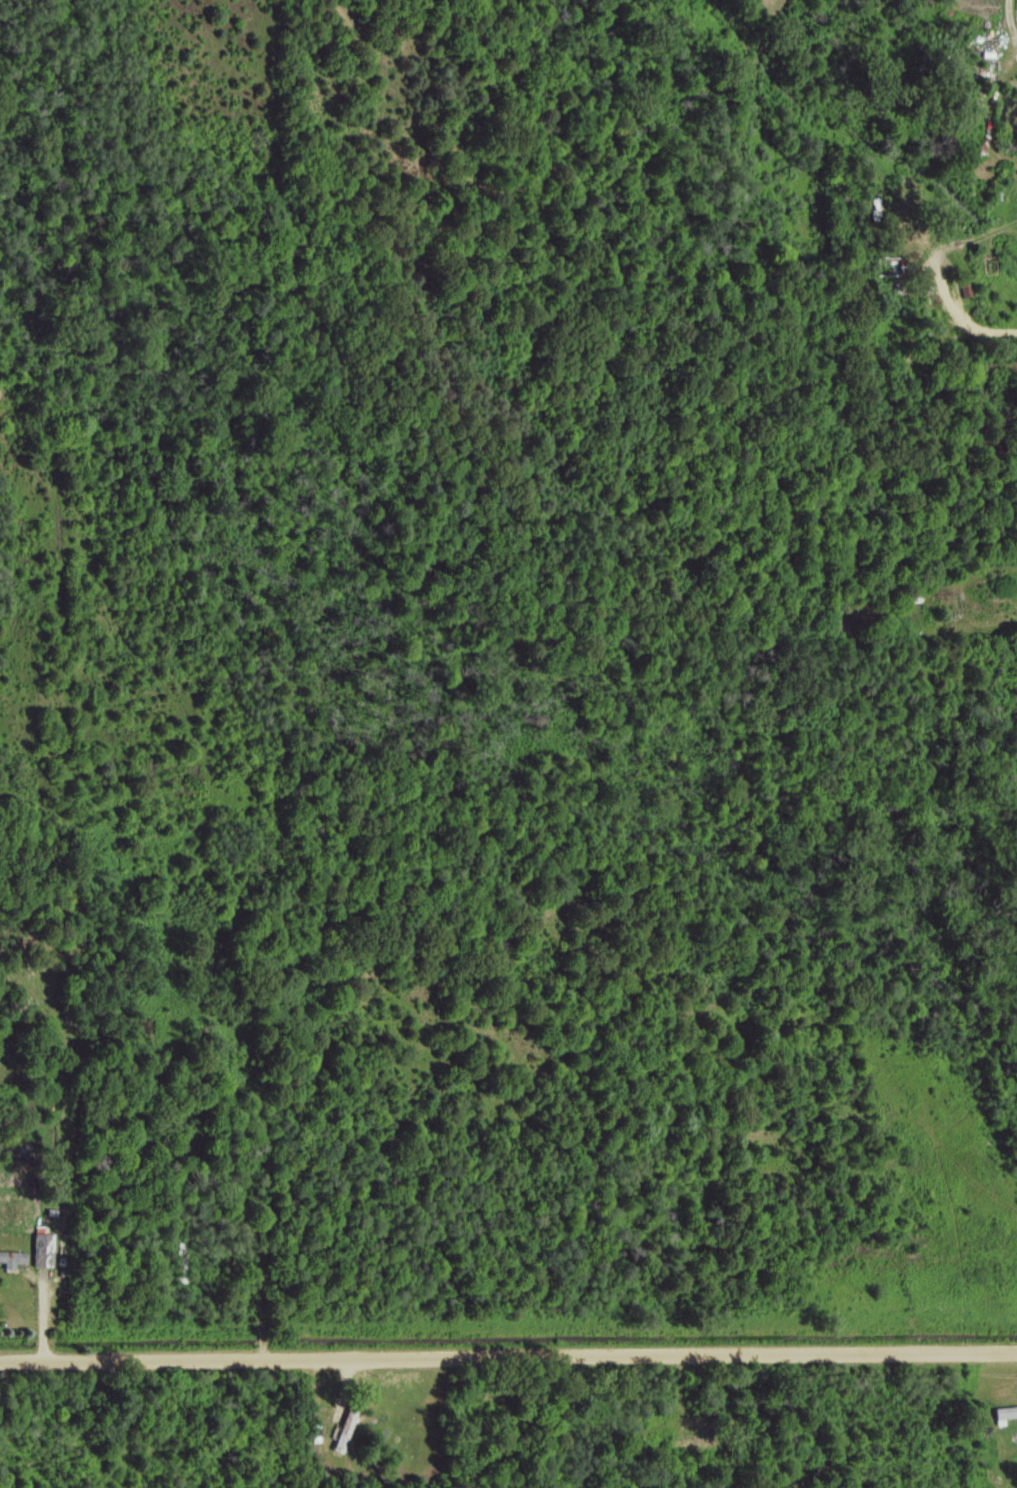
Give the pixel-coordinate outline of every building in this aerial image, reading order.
[(32,1267),(52,1267),(53,1233),(33,1233),(32,1267)] [(994,1406),(995,1424),(1004,1424),(1003,1417),(1016,1416),(1016,1405),(994,1406)] [(355,1409),(345,1406),(334,1450),(344,1452),(355,1409)]
